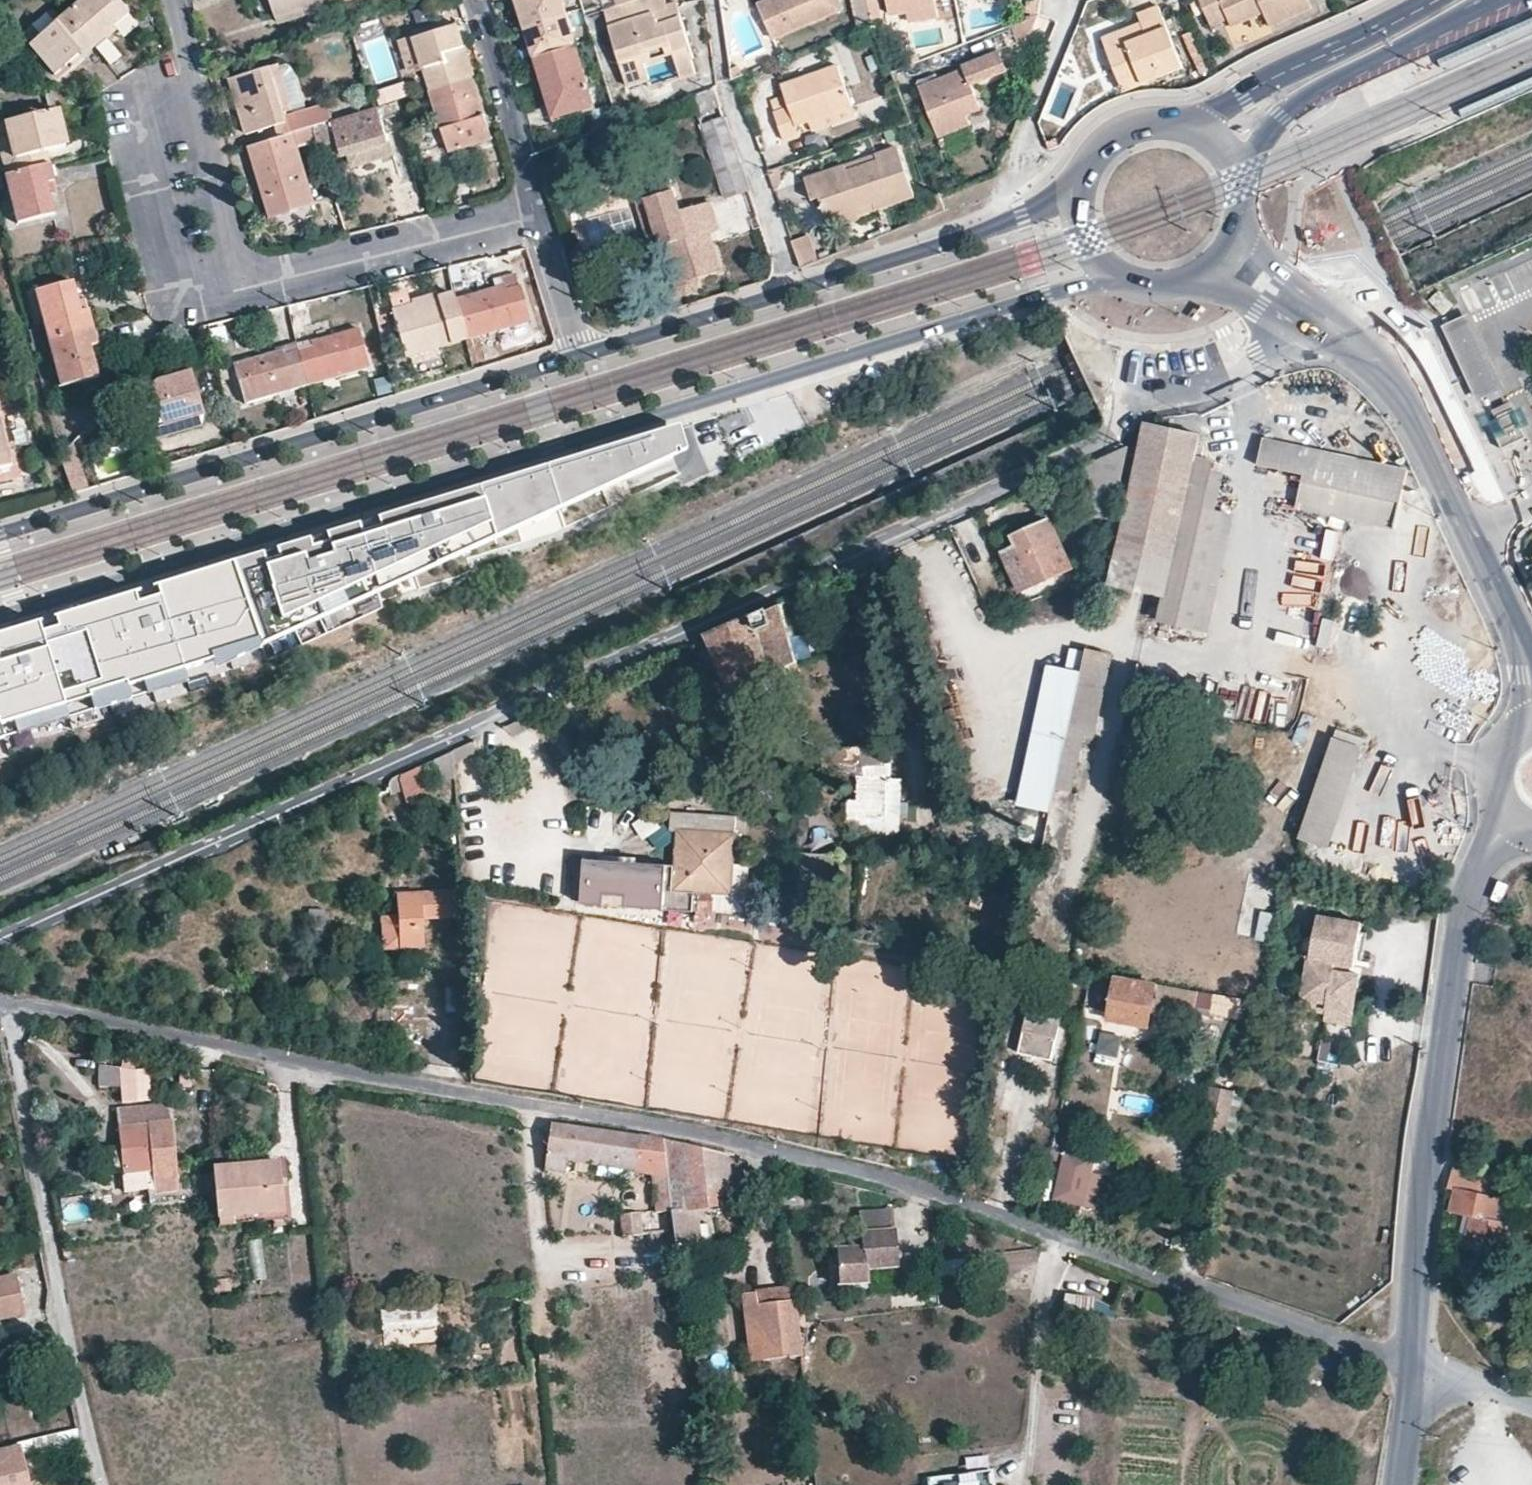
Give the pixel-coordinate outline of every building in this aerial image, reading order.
[(103,33),(112,24),(125,12),(115,0),(85,0),(66,16),(91,46),(104,36),(103,33)] [(307,5),(308,10),(342,0),(272,0),(276,14),(307,5)] [(576,44),(563,0),(518,0),(532,45),(535,43),(538,56),(576,44)] [(640,51),(668,42),(670,48),(684,43),(674,10),(665,12),(663,4),(661,0),(621,0),(614,2),(600,6),(624,82),(645,76),(648,75),(643,62),(640,51)] [(771,35),(840,5),(839,0),(761,0),(757,2),(771,35)] [(930,0),(882,0),(884,11),(900,8),(902,19),(931,14),(933,13),(930,0)] [(1024,9),(1035,11),(1036,0),(1025,0),(1024,9)] [(1208,24),(1223,18),(1225,24),(1258,10),(1265,25),(1308,5),(1305,0),(1198,0),(1208,24)] [(663,4),(665,12),(674,10),(671,2),(663,4)] [(1137,20),(1142,32),(1123,39),(1119,27),(1098,34),(1116,79),(1134,71),(1139,81),(1180,64),(1155,3),(1134,11),(1137,20)] [(276,14),(278,22),(308,13),(308,10),(307,5),(276,14)] [(884,11),(888,31),(932,23),(931,14),(902,19),(900,8),(884,11)] [(1027,35),(1035,11),(1007,22),(1014,41),(1027,35)] [(53,74),(67,62),(77,54),(80,56),(91,46),(66,16),(30,45),(53,74)] [(1438,59),(1443,68),(1531,29),(1531,17),(1438,59)] [(1119,27),(1123,39),(1142,32),(1137,20),(1119,27)] [(116,29),(112,24),(103,33),(104,36),(106,38),(116,29)] [(457,24),(415,36),(425,67),(432,90),(474,76),(457,24)] [(411,71),(425,67),(415,36),(401,40),(411,71)] [(670,48),(672,53),(677,72),(678,75),(690,72),(685,56),(688,55),(684,43),(670,48)] [(536,56),(548,97),(553,95),(559,112),(595,101),(576,44),(538,56),(536,56)] [(1008,68),(1000,49),(917,81),(936,131),(968,120),(964,108),(978,103),(970,82),(1008,68)] [(67,62),(72,67),(82,59),(80,56),(77,54),(67,62)] [(797,119),(810,114),(850,99),(835,59),(782,78),(789,101),(774,107),(784,135),(800,129),(797,119)] [(292,111),(277,63),(230,78),(246,132),(278,124),(281,135),(312,126),(332,120),(334,119),(328,101),(327,101),(326,101),(325,101),(292,111)] [(1116,79),(1120,88),(1139,81),(1134,71),(1116,79)] [(432,90),(429,90),(448,151),(492,137),(474,76),(432,90)] [(1461,109),(1465,119),(1531,89),(1531,77),(1461,109)] [(810,114),(812,122),(853,107),(850,99),(810,114)] [(343,155),(350,152),(358,178),(398,166),(381,105),(375,106),(334,119),(332,120),(343,155)] [(32,167),(28,154),(45,150),(64,146),(54,110),(5,121),(15,158),(1,161),(4,173),(32,167)] [(725,118),(702,125),(728,197),(750,189),(725,118)] [(15,158),(5,121),(0,122),(0,157),(1,161),(15,158)] [(325,124),(312,128),(317,142),(319,149),(332,146),(325,124)] [(281,135),(250,144),(272,216),(315,203),(298,148),(317,142),(312,128),(312,126),(281,135)] [(814,192),(821,208),(866,192),(869,200),(907,185),(890,140),(799,174),(806,195),(814,192)] [(28,154),(32,167),(48,164),(45,150),(28,154)] [(32,167),(4,173),(16,223),(53,214),(48,194),(45,184),(53,181),(48,164),(32,167)] [(680,286),(686,292),(696,289),(698,283),(697,275),(720,269),(709,230),(719,227),(712,202),(682,211),(672,178),(645,185),(648,197),(659,235),(661,244),(667,242),(680,286)] [(48,194),(55,192),(53,181),(45,184),(48,194)] [(821,208),(824,216),(869,200),(866,192),(821,208)] [(659,235),(648,197),(639,199),(650,237),(659,235)] [(725,201),(728,218),(751,214),(748,197),(725,201)] [(61,248),(69,247),(65,232),(57,233),(61,248)] [(808,236),(791,242),(800,266),(816,260),(808,236)] [(451,281),(460,278),(456,264),(447,266),(451,281)] [(493,280),(495,288),(455,298),(465,339),(528,321),(514,274),(493,280)] [(87,311),(80,313),(76,302),(72,281),(33,290),(46,339),(92,327),(87,311)] [(404,290),(387,295),(391,309),(408,304),(404,290)] [(436,297),(438,302),(413,308),(411,304),(391,311),(404,357),(439,346),(465,339),(455,298),(453,292),(436,297)] [(436,297),(435,294),(410,300),(411,304),(413,308),(438,302),(436,297)] [(84,300),(76,302),(80,313),(87,311),(84,300)] [(1506,388),(1470,313),(1444,325),(1480,400),(1506,388)] [(97,375),(92,357),(89,346),(96,344),(92,327),(46,339),(49,351),(59,385),(97,375)] [(298,351),(307,384),(368,367),(358,329),(310,341),(311,347),(298,351)] [(30,343),(33,354),(49,351),(46,339),(30,343)] [(96,344),(89,346),(92,357),(99,355),(96,344)] [(297,345),(283,349),(234,362),(245,401),(307,384),(298,351),(297,345)] [(1474,395),(1456,358),(1446,364),(1464,399),(1474,395)] [(152,381),(187,371),(186,366),(161,373),(152,381)] [(199,415),(187,371),(152,381),(131,403),(134,411),(140,432),(199,415)] [(107,379),(99,385),(110,398),(118,390),(107,379)] [(1514,405),(1494,409),(1501,448),(1521,444),(1514,405)] [(140,432),(134,411),(129,413),(135,433),(140,432)] [(137,443),(202,425),(199,415),(140,432),(135,433),(137,443)] [(1131,502),(1129,508),(1127,514),(1126,525),(1117,565),(1112,586),(1165,597),(1172,568),(1180,532),(1196,459),(1204,460),(1206,449),(1200,447),(1202,436),(1151,424),(1148,427),(1145,441),(1140,458),(1131,502)] [(9,464),(0,426),(0,466),(9,464)] [(665,436),(477,498),(494,551),(673,464),(665,436)] [(1266,438),(1260,466),(1305,476),(1305,480),(1359,492),(1367,460),(1321,449),(1266,438)] [(1204,460),(1196,459),(1180,532),(1172,568),(1165,597),(1160,620),(1211,630),(1221,583),(1228,553),(1234,524),(1236,514),(1218,510),(1220,502),(1227,465),(1204,460)] [(1367,460),(1359,492),(1403,501),(1410,470),(1379,463),(1367,460)] [(477,498),(232,573),(258,658),(494,551),(477,498)] [(1129,508),(1118,506),(1117,511),(1127,514),(1129,508)] [(1103,584),(1112,586),(1117,565),(1126,525),(1127,514),(1117,511),(1114,522),(1110,541),(1101,584),(1103,584)] [(1004,553),(1021,592),(1074,568),(1052,519),(1013,537),(1018,547),(1004,553)] [(1099,538),(1110,541),(1114,522),(1103,520),(1099,538)] [(232,573),(166,593),(170,606),(151,612),(144,604),(66,627),(70,640),(54,645),(45,632),(0,645),(0,748),(96,718),(93,709),(258,658),(232,573)] [(801,594),(804,602),(812,599),(809,590),(801,594)] [(792,665),(798,663),(791,638),(782,607),(769,612),(774,627),(761,633),(772,674),(792,665)] [(766,677),(772,674),(761,633),(774,627),(769,612),(711,637),(712,639),(735,690),(758,680),(766,677)] [(1090,738),(1095,739),(1113,656),(1088,650),(1083,672),(1070,733),(1090,738)] [(766,677),(772,695),(799,682),(792,665),(772,674),(766,677)] [(1053,810),(1058,789),(1070,733),(1083,672),(1049,665),(1027,763),(1018,811),(1053,810)] [(735,690),(741,704),(764,694),(758,680),(735,690)] [(1314,739),(1319,712),(1304,709),(1299,736),(1314,739)] [(1058,789),(1078,793),(1087,753),(1090,738),(1070,733),(1058,789)] [(1303,838),(1332,848),(1366,750),(1336,741),(1303,838)] [(827,771),(832,771),(863,775),(861,747),(825,751),(827,771)] [(866,777),(861,779),(860,802),(851,802),(850,818),(868,819),(884,819),(886,781),(891,781),(892,763),(884,763),(865,766),(866,777)] [(427,799),(419,767),(389,780),(386,789),(388,796),(403,793),(407,805),(427,799)] [(1058,789),(1053,810),(1040,872),(1035,894),(1026,934),(1050,940),(1068,861),(1077,823),(1083,794),(1078,793),(1058,789)] [(652,814),(636,824),(645,838),(661,829),(652,814)] [(850,818),(849,823),(867,833),(868,819),(850,818)] [(715,912),(716,893),(732,894),(734,865),(736,835),(679,830),(677,868),(663,867),(603,863),(589,862),(586,902),(675,909),(696,911),(704,911),(715,912)] [(400,950),(424,949),(423,919),(460,917),(458,892),(398,896),(398,917),(400,950)] [(1271,936),(1275,913),(1262,911),(1258,934),(1271,936)] [(1316,959),(1345,964),(1360,966),(1362,954),(1365,935),(1368,923),(1323,915),(1316,959)] [(398,917),(382,920),(383,951),(400,950),(398,917)] [(1345,964),(1316,959),(1308,1004),(1332,1008),(1330,1020),(1357,1025),(1366,972),(1345,968),(1345,964)] [(1111,1021),(1150,1028),(1155,1003),(1157,986),(1117,980),(1111,1021)] [(1200,991),(1197,1010),(1241,1017),(1244,998),(1200,991)] [(1031,1006),(1027,1032),(1059,1039),(1065,1013),(1031,1006)] [(1056,1052),(1059,1039),(1027,1032),(1026,1032),(1022,1045),(1056,1052)] [(1101,1035),(1100,1056),(1122,1057),(1123,1035),(1101,1035)] [(135,1072),(119,1069),(120,1088),(121,1103),(136,1102),(135,1072)] [(124,1112),(125,1128),(167,1124),(166,1108),(124,1112)] [(123,1167),(123,1174),(147,1171),(148,1193),(176,1191),(169,1124),(167,1124),(125,1128),(119,1129),(120,1147),(123,1167)] [(549,1132),(547,1153),(636,1165),(635,1173),(653,1176),(654,1187),(656,1211),(656,1213),(667,1212),(672,1212),(664,1142),(624,1137),(550,1127),(549,1132)] [(689,1220),(689,1210),(697,1209),(713,1207),(712,1197),(730,1194),(727,1157),(664,1142),(672,1212),(677,1253),(702,1250),(699,1219),(689,1220)] [(120,1147),(110,1148),(110,1167),(123,1167),(120,1147)] [(547,1153),(546,1161),(635,1173),(636,1165),(547,1153)] [(1066,1156),(1054,1199),(1100,1212),(1112,1169),(1066,1156)] [(214,1168),(218,1220),(283,1213),(280,1181),(278,1163),(214,1168)] [(1451,1209),(1471,1214),(1465,1240),(1502,1248),(1507,1222),(1497,1219),(1500,1200),(1489,1197),(1493,1178),(1453,1169),(1449,1188),(1455,1190),(1451,1209)] [(218,1220),(218,1226),(290,1218),(288,1180),(280,1181),(283,1213),(218,1220)] [(1520,1198),(1531,1203),(1531,1183),(1527,1181),(1520,1198)] [(805,1207),(803,1191),(783,1193),(784,1208),(805,1207)] [(689,1210),(689,1220),(699,1219),(697,1209),(689,1210)] [(868,1284),(867,1269),(897,1266),(893,1211),(862,1214),(864,1248),(838,1250),(840,1286),(868,1284)] [(623,1238),(643,1236),(640,1213),(620,1216),(622,1233),(623,1238)] [(14,1316),(11,1303),(20,1300),(16,1276),(0,1280),(0,1319),(14,1316)] [(214,1282),(215,1294),(230,1292),(230,1280),(214,1282)] [(749,1312),(758,1312),(764,1361),(802,1357),(802,1348),(800,1331),(796,1300),(758,1306),(757,1294),(746,1295),(749,1312)] [(1066,1296),(1065,1311),(1092,1313),(1094,1300),(1066,1296)] [(20,1300),(11,1303),(14,1316),(23,1314),(20,1300)] [(438,1306),(381,1308),(383,1344),(422,1343),(421,1329),(438,1328),(438,1306)] [(24,1470),(18,1448),(0,1452),(0,1484),(27,1484),(24,1470)] [(994,1471),(930,1479),(930,1484),(995,1484),(994,1471)]
